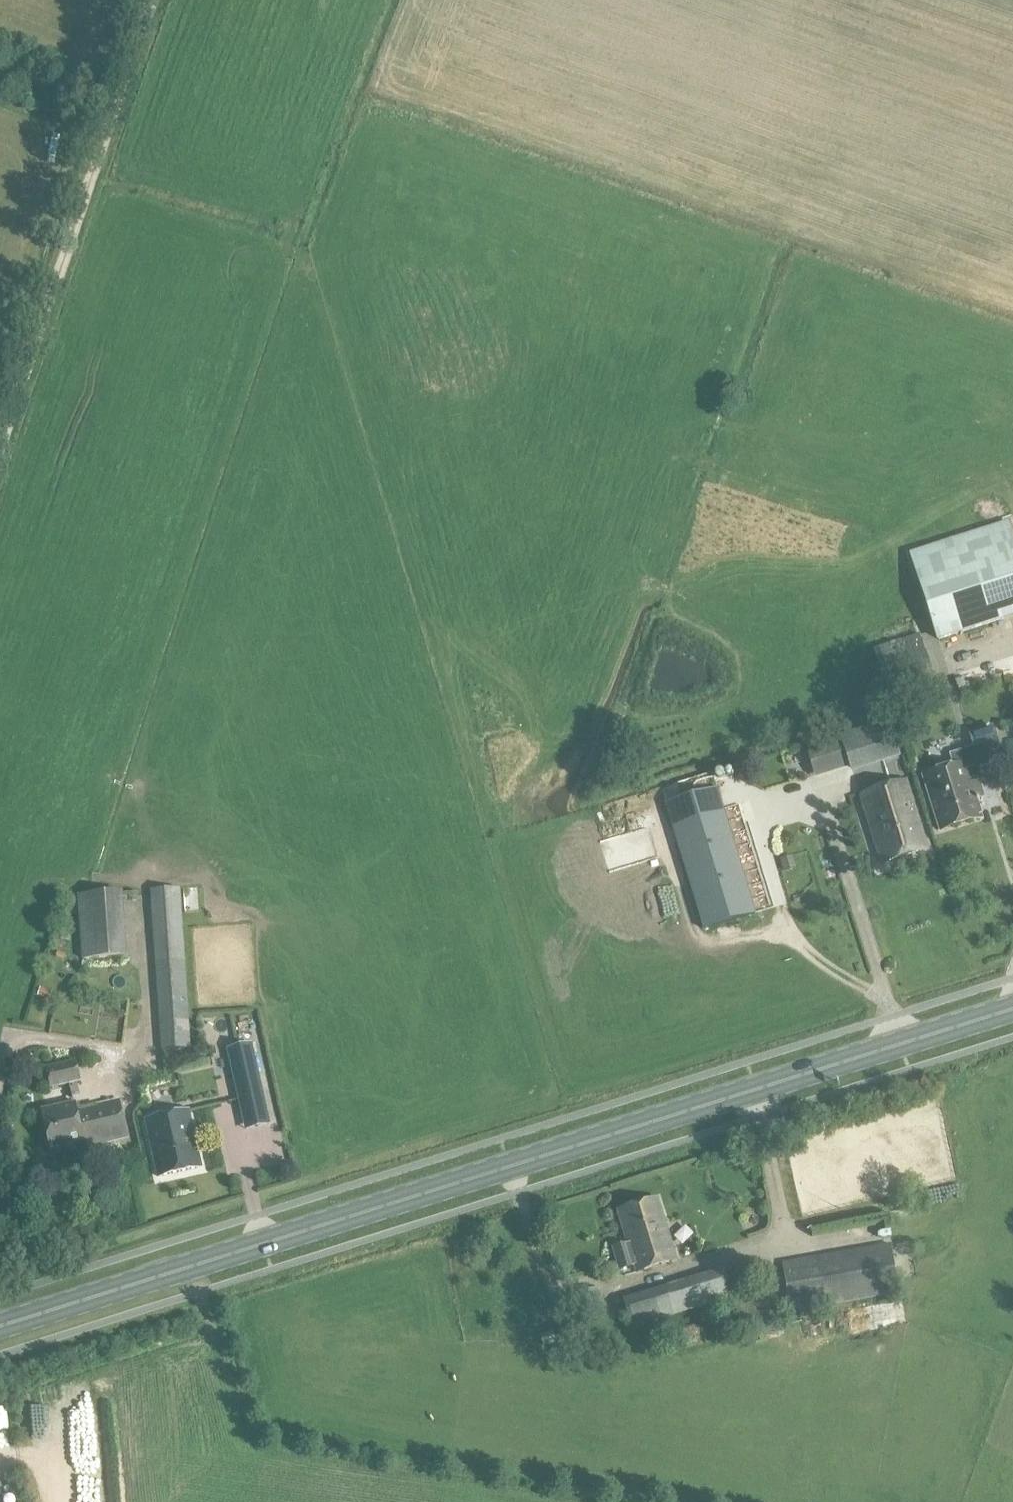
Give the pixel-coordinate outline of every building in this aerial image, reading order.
[(909,556),(936,644),(1012,621),(1012,537),(1009,525),(909,556)] [(888,724),(838,738),(849,777),(899,763),(888,724)] [(993,726),(978,731),(986,757),(1001,752),(993,726)] [(922,776),(940,832),(983,817),(965,762),(922,776)] [(907,781),(863,794),(862,795),(882,862),(928,848),(907,781)] [(718,789),(667,805),(704,929),(756,914),(718,789)] [(191,1050),(180,889),(152,891),(162,1051),(191,1050)] [(83,958),(123,955),(122,937),(82,940),(83,958)] [(41,987),(38,996),(50,1000),(53,991),(41,987)] [(257,1069),(252,1044),(243,1046),(248,1070),(257,1069)] [(81,1081),(81,1079),(77,1061),(46,1067),(50,1087),(81,1081)] [(248,1070),(234,1074),(241,1106),(265,1101),(257,1069),(248,1070)] [(76,1103),(74,1103),(41,1111),(50,1150),(82,1142),(83,1146),(127,1136),(119,1099),(77,1108),(76,1103)] [(145,1120),(158,1176),(202,1166),(189,1110),(145,1120)] [(618,1211),(628,1242),(613,1247),(621,1271),(635,1266),(637,1271),(677,1258),(658,1198),(618,1211)] [(791,1313),(820,1308),(900,1293),(891,1243),(811,1258),(782,1263),(791,1313)] [(732,1296),(731,1294),(723,1268),(623,1299),(632,1328),(732,1296)]
